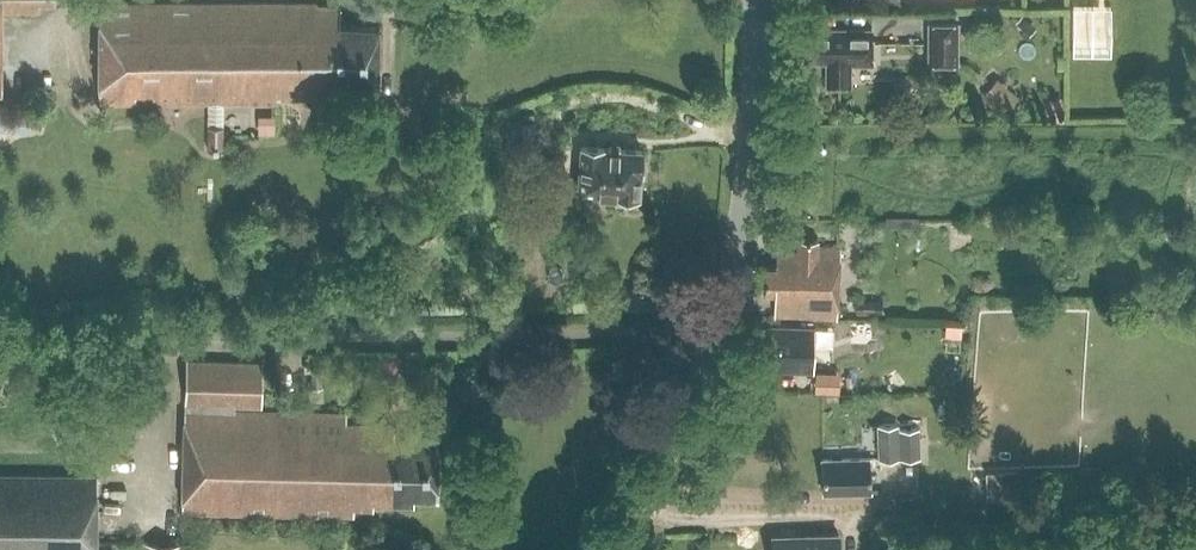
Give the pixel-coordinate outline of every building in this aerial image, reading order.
[(41,13),(41,7),(58,7),(58,0),(0,0),(0,13),(41,13)] [(378,83),(379,26),(340,25),(340,6),(318,6),(318,3),(100,3),(99,103),(208,103),(208,149),(223,149),(223,103),(279,103),(279,97),(338,97),(339,81),(378,83)] [(957,65),(958,23),(929,23),(928,65),(957,65)] [(872,65),(872,29),(805,28),(805,62),(827,62),(827,86),(851,86),(851,65),(872,65)] [(983,94),(1006,114),(1021,97),(998,77),(983,94)] [(645,166),(646,158),(645,158),(642,154),(642,150),(582,147),(579,192),(639,196),(640,173),(641,170),(645,166)] [(837,319),(841,248),(818,247),(818,240),(798,240),(798,252),(777,251),(776,267),(765,267),(764,294),(775,294),(774,317),(837,319)] [(595,280),(600,270),(590,264),(585,274),(595,280)] [(858,300),(858,314),(883,315),(883,301),(858,300)] [(813,372),(814,329),(769,328),(769,333),(755,332),(754,365),(780,366),(780,371),(813,372)] [(414,496),(437,496),(437,439),(394,438),(395,424),(346,423),(346,414),(261,411),(263,362),(186,360),(182,512),(354,517),(354,509),(373,509),(374,502),(414,503),(414,496)] [(313,374),(313,388),(325,388),(326,374),(313,374)] [(880,459),(900,459),(898,424),(878,425),(880,459)] [(899,429),(900,459),(920,458),(919,428),(899,429)] [(824,493),(871,492),(870,458),(823,460),(824,493)] [(98,476),(0,475),(0,549),(97,549),(98,476)] [(839,535),(773,537),(773,549),(840,549),(839,535)]
